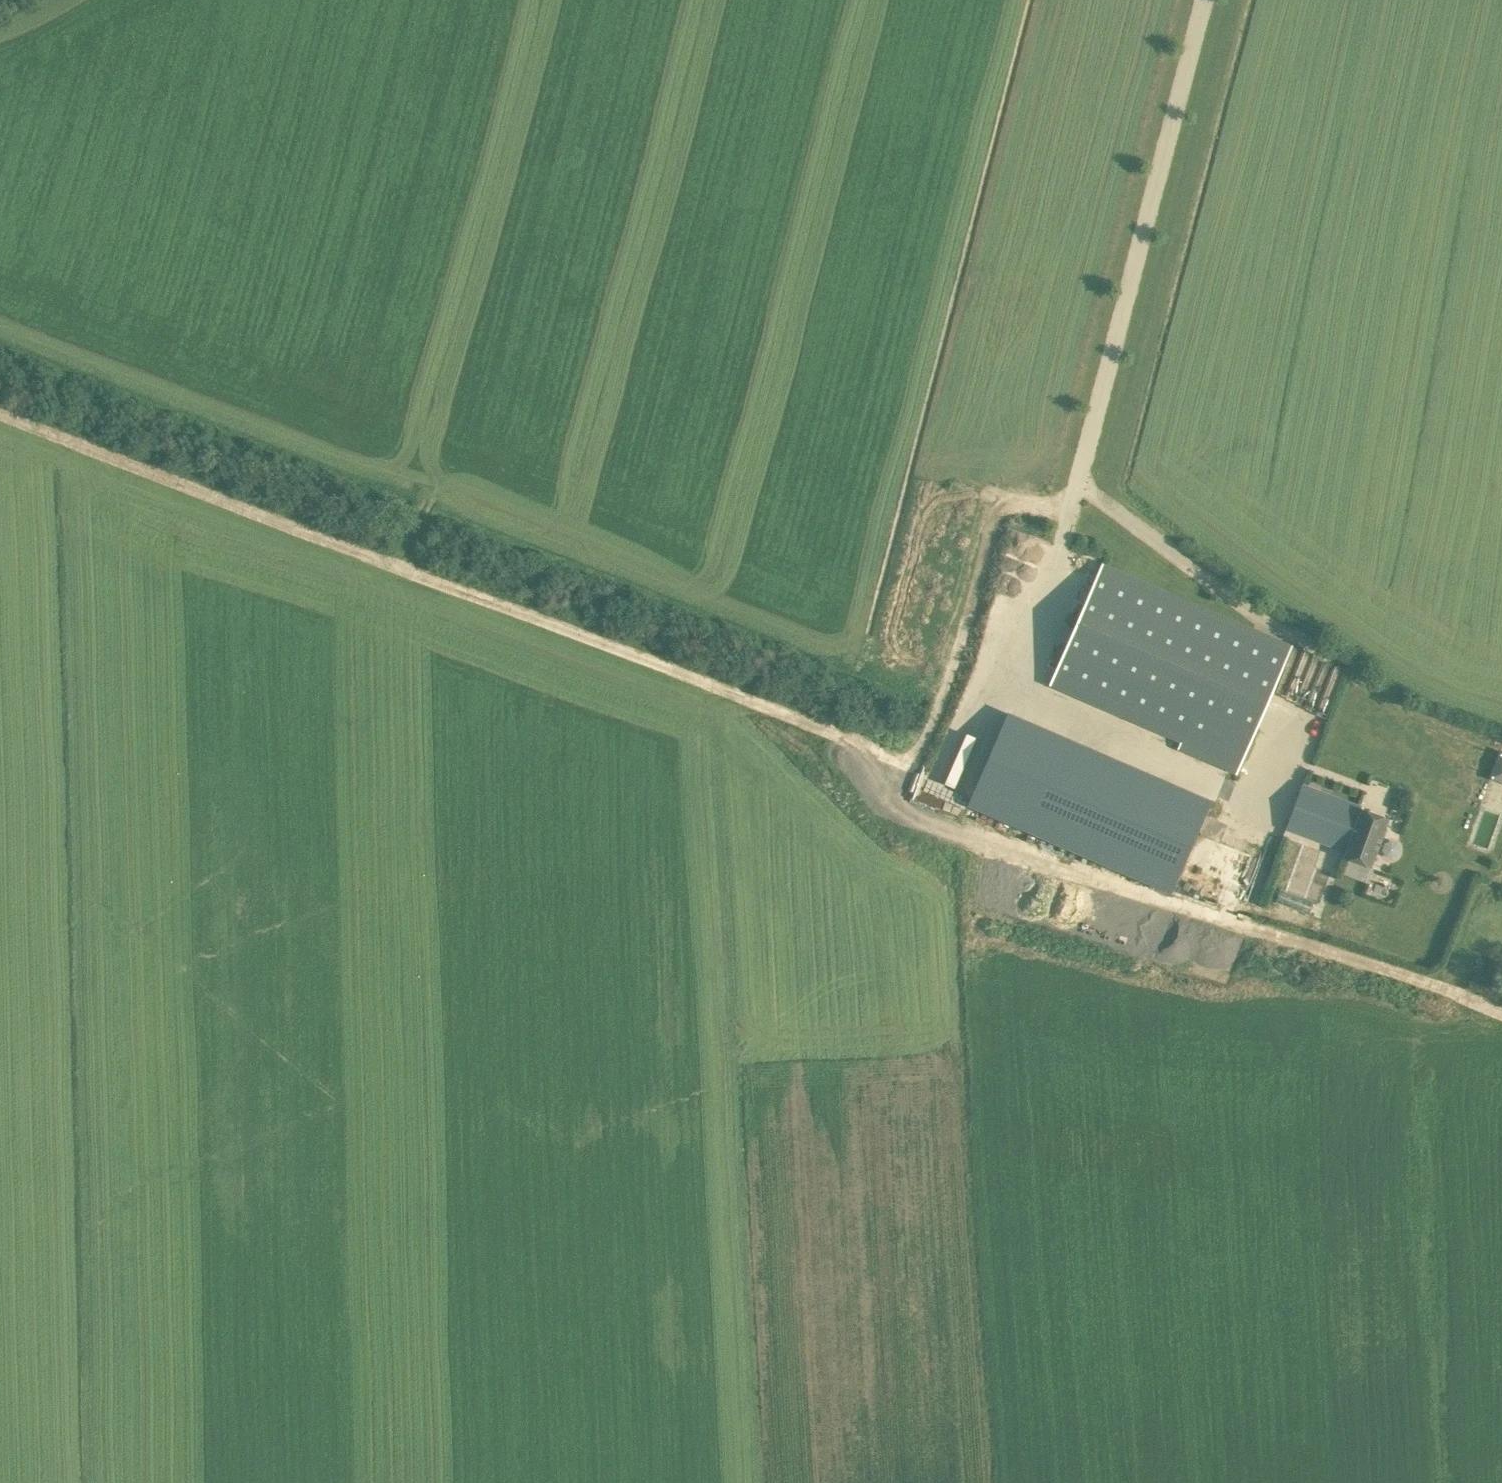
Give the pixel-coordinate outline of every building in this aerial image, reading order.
[(1179,749),(1235,773),(1289,650),(1104,569),(1056,679),(1090,694),(1088,697),(1183,739),(1179,749)] [(1007,712),(967,805),(1170,893),(1173,887),(1197,831),(1210,801),(1007,712)] [(1490,771),(1501,779),(1501,754),(1490,771)] [(1286,829),(1346,852),(1343,858),(1369,868),(1387,821),(1360,810),(1360,809),(1302,787),(1286,829)] [(1205,856),(1190,890),(1227,906),(1242,872),(1205,856)]
